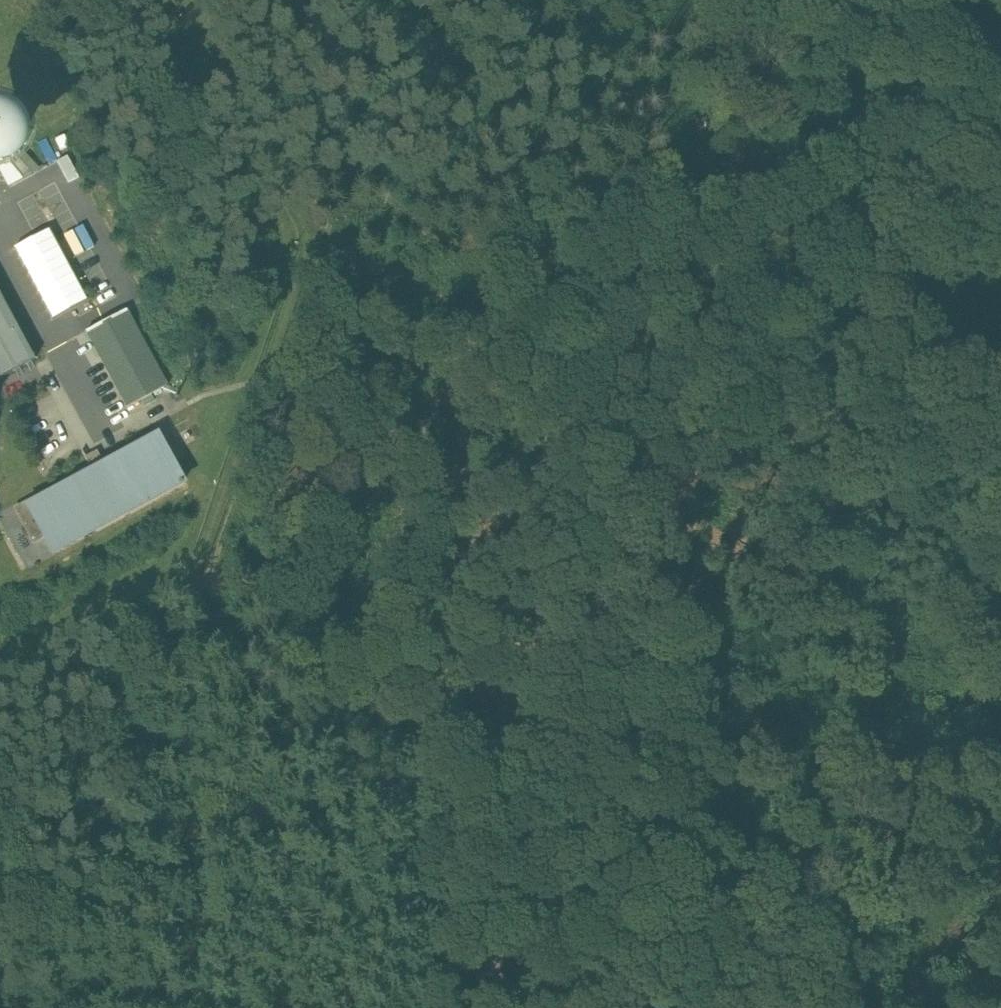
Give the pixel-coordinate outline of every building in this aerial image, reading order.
[(27,119),(14,111),(0,108),(0,183),(14,181),(26,173),(35,160),(37,146),(35,131),(27,119)] [(0,292),(0,377),(35,358),(0,292)] [(127,308),(87,329),(129,406),(168,385),(127,308)] [(26,504),(55,556),(189,483),(161,431),(26,504)]
